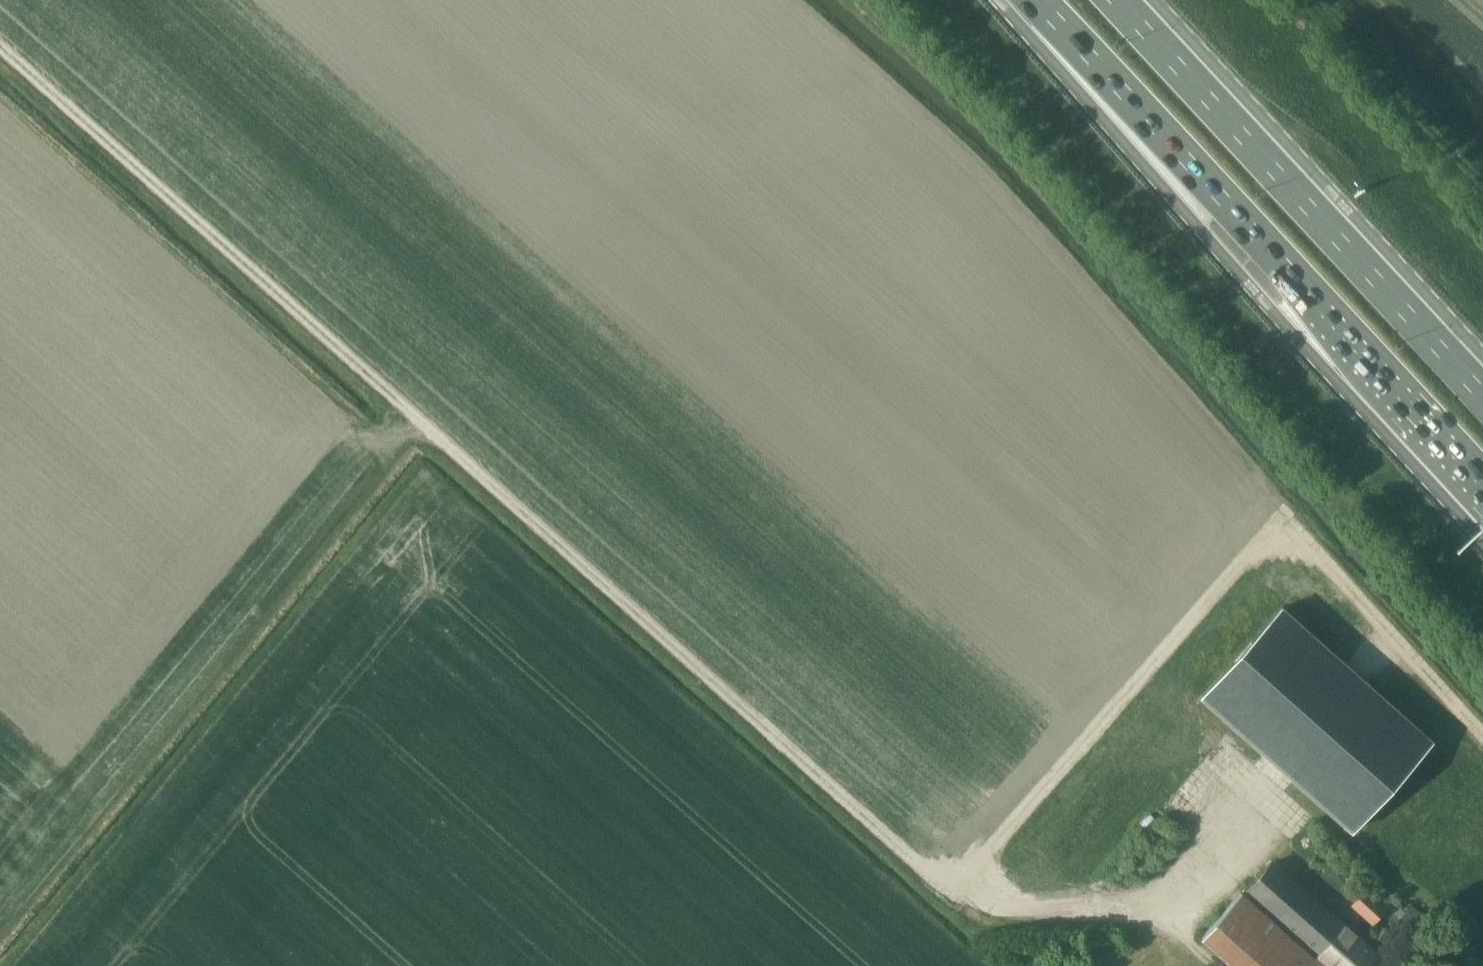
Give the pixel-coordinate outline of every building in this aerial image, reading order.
[(1283,606),(1202,697),(1352,829),(1432,739),(1283,606)] [(1273,862),(1245,893),(1329,965),(1392,965),(1273,862)] [(1367,890),(1353,906),(1374,924),(1388,908),(1367,890)]
